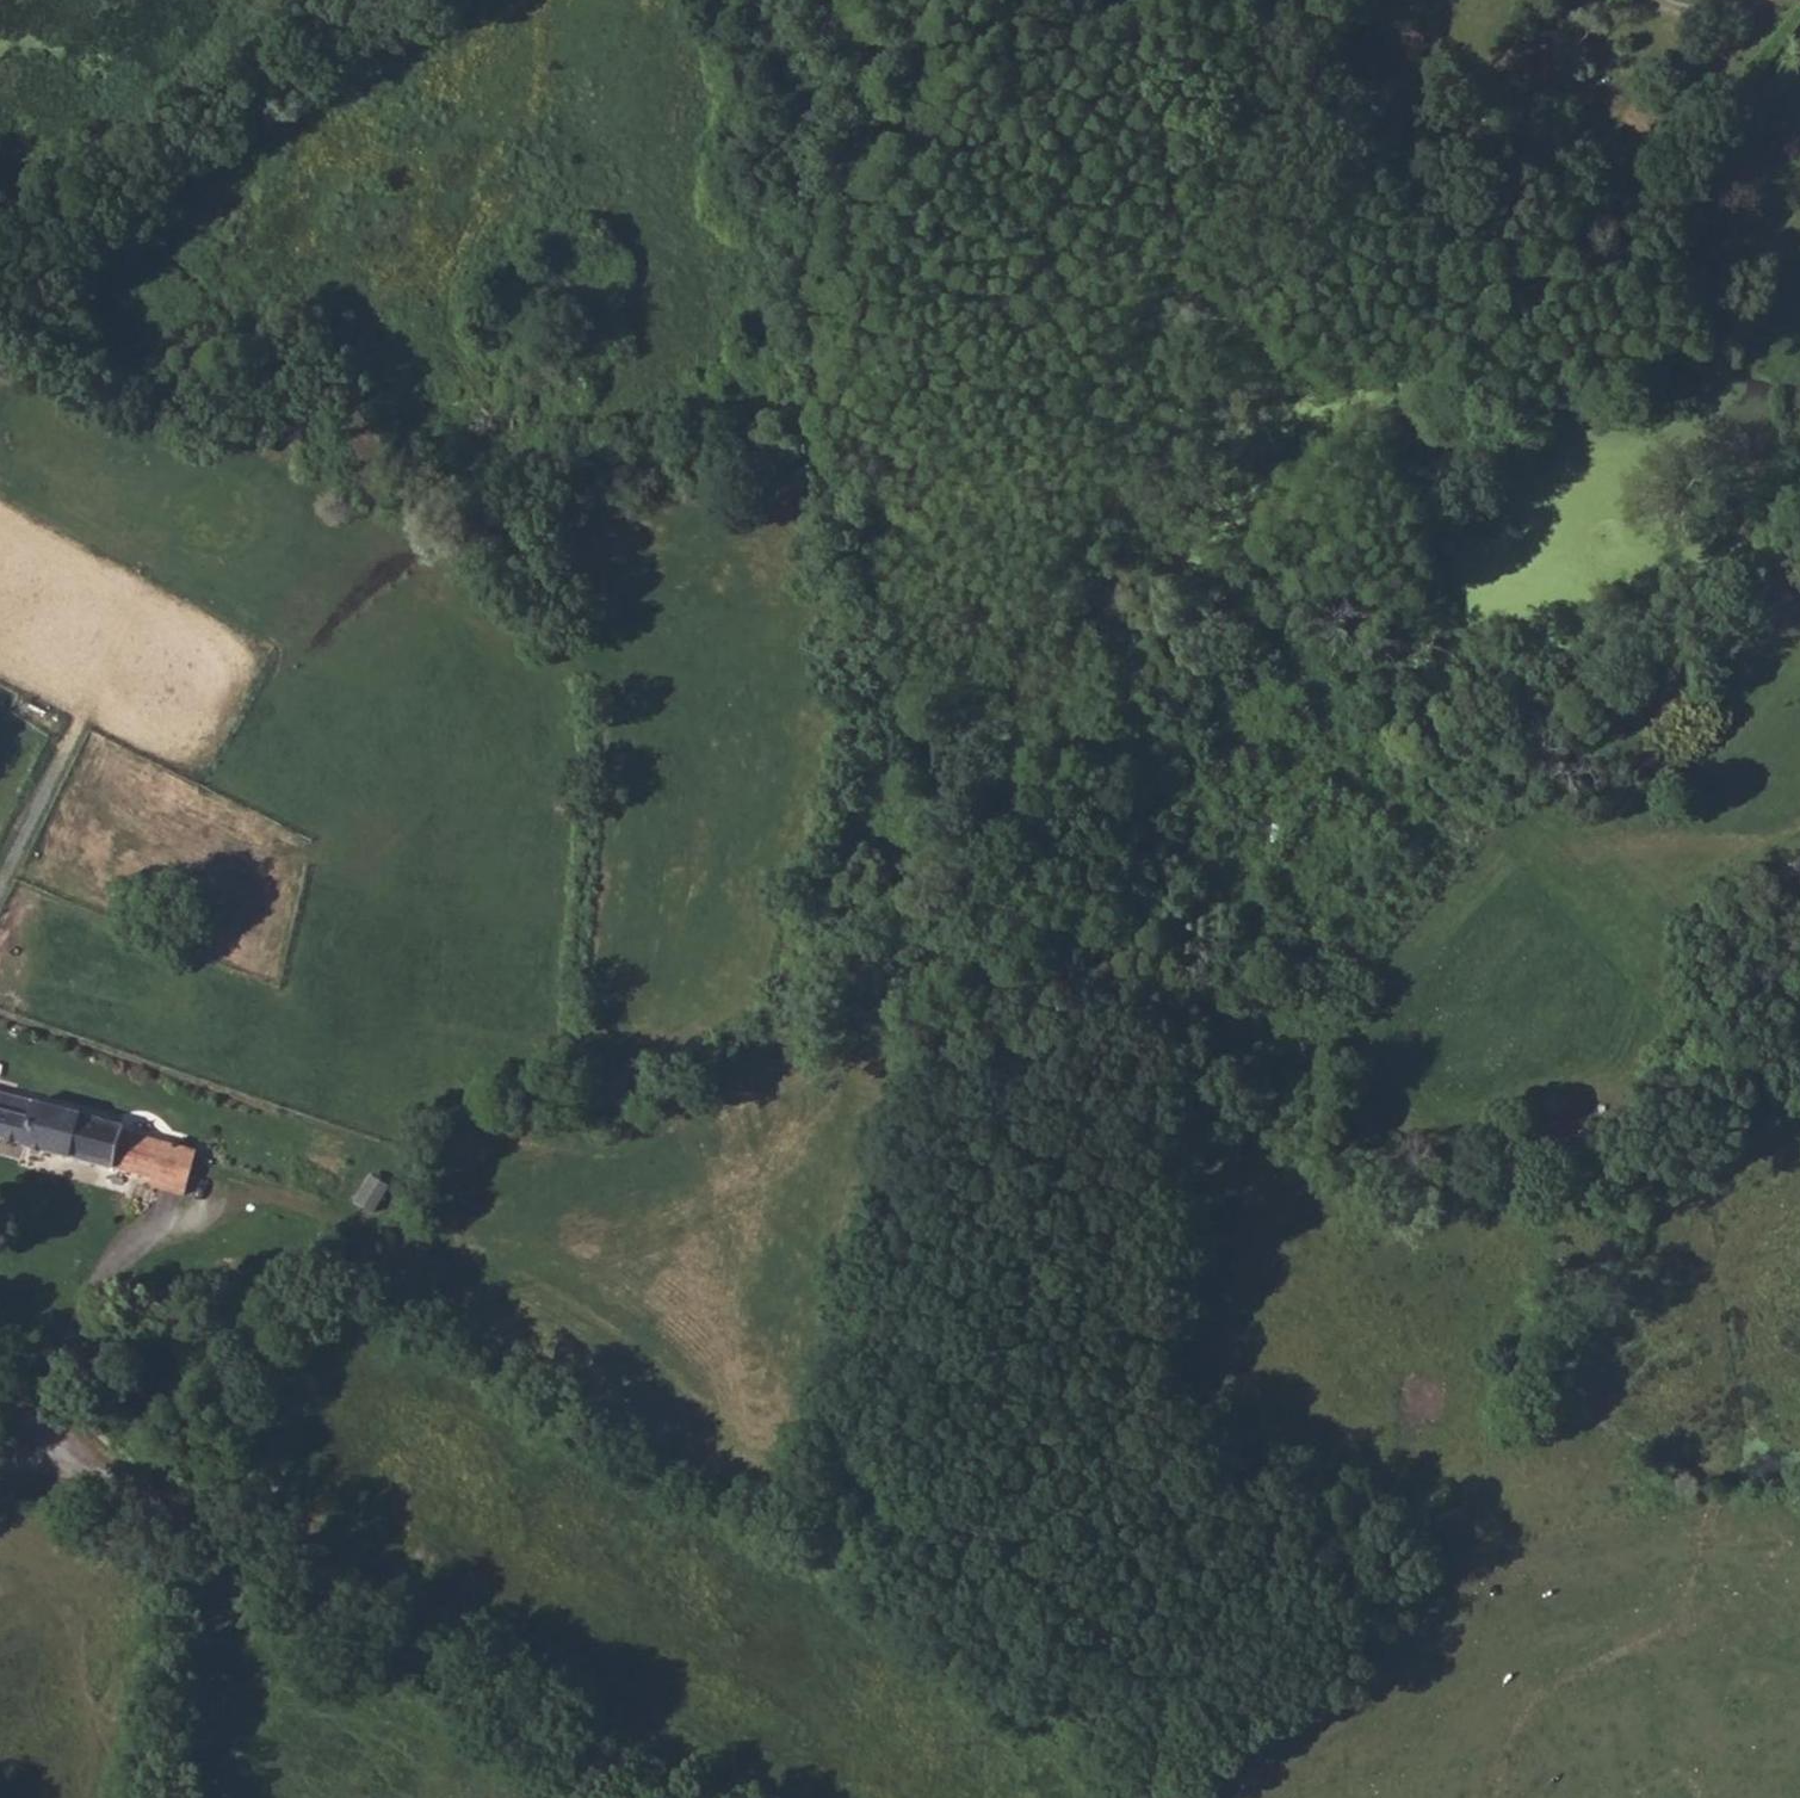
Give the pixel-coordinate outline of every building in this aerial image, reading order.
[(10,1116),(0,1113),(0,1139),(22,1144),(21,1145),(152,1178),(150,1187),(186,1196),(198,1149),(124,1130),(126,1125),(16,1098),(10,1116)]
